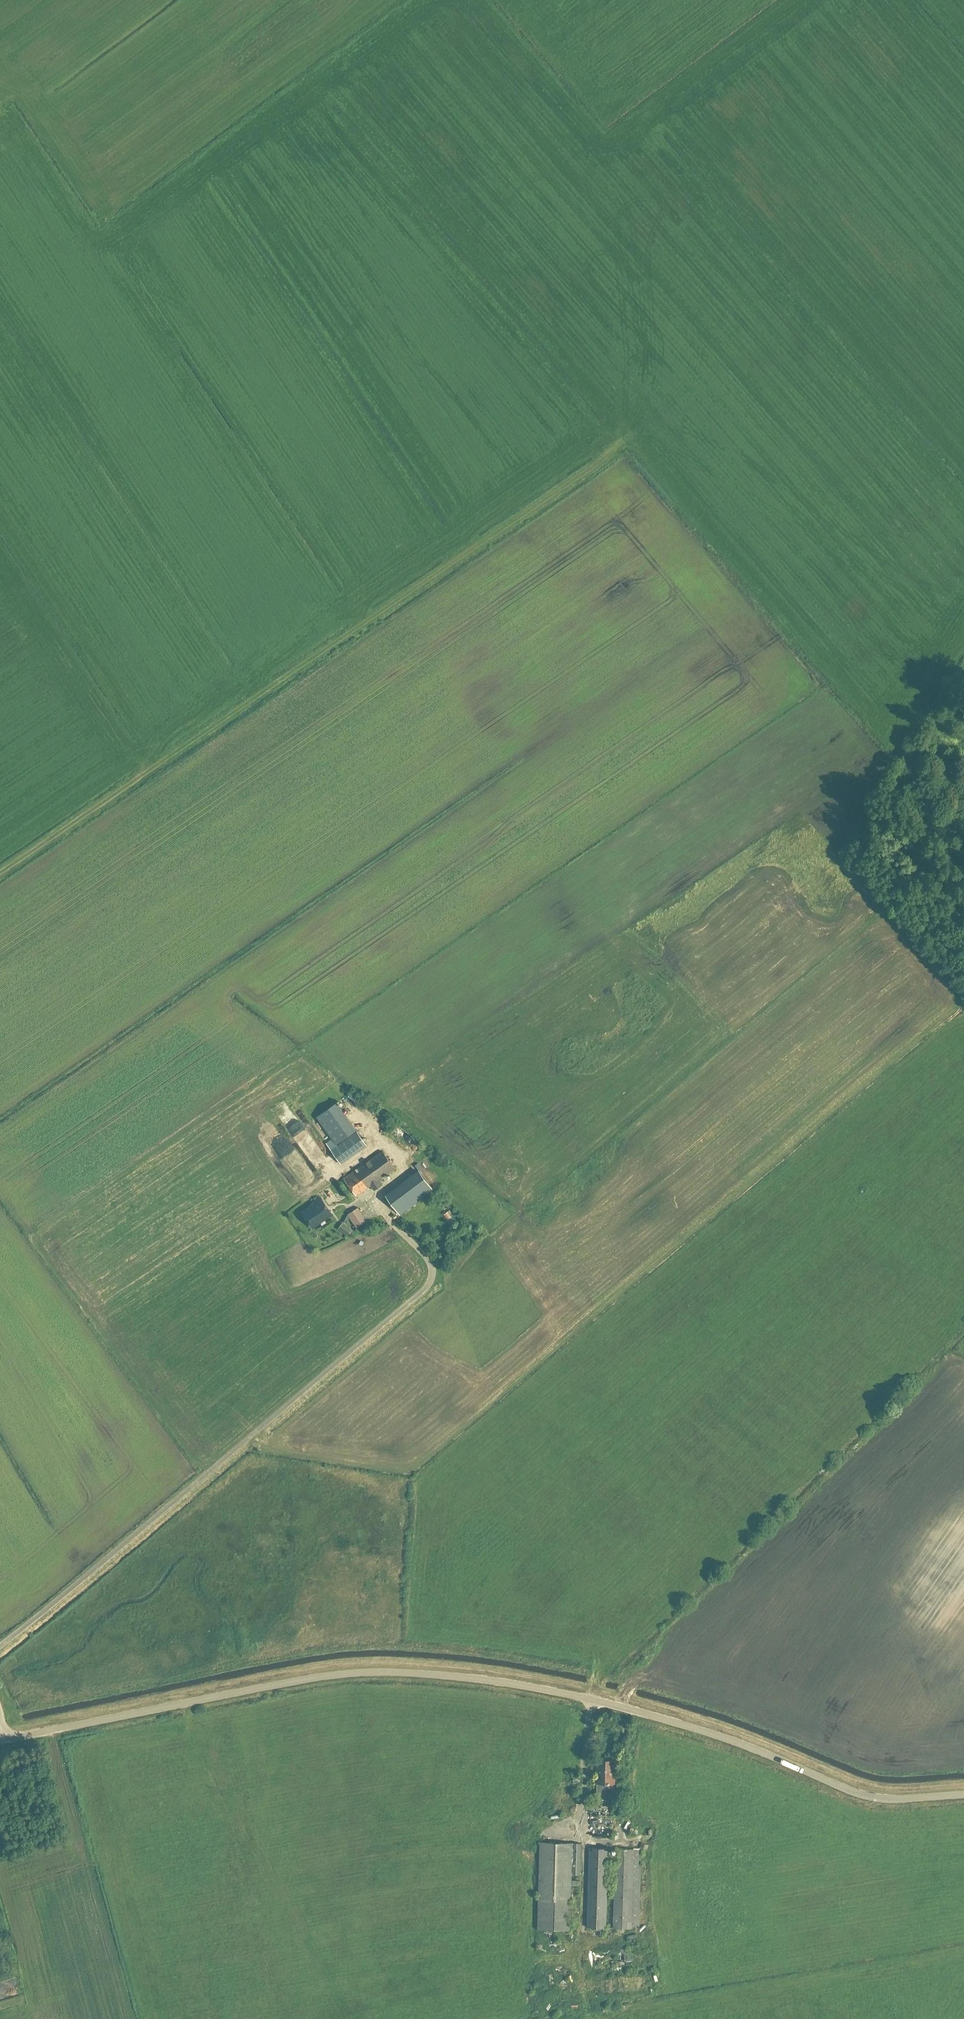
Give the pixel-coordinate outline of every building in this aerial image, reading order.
[(341,1163),(367,1145),(358,1132),(338,1146),(337,1144),(357,1130),(337,1102),(317,1116),(333,1139),(327,1143),(341,1163)] [(316,1153),(323,1148),(315,1136),(308,1141),(316,1153)] [(379,1179),(395,1167),(383,1150),(344,1178),(357,1195),(371,1185),(374,1190),(383,1184),(379,1179)] [(400,1214),(433,1189),(420,1171),(386,1196),(400,1214)] [(337,1198),(348,1193),(343,1183),(332,1188),(337,1198)] [(315,1204),(303,1212),(313,1226),(332,1213),(321,1197),(314,1203),(315,1204)] [(367,1221),(358,1208),(348,1215),(357,1228),(367,1221)] [(428,1224),(435,1235),(445,1229),(438,1218),(428,1224)] [(342,1231),(349,1236),(353,1230),(346,1225),(342,1231)] [(614,1782),(614,1760),(597,1759),(597,1782),(601,1782),(600,1803),(591,1803),(590,1836),(612,1836),(613,1803),(614,1782)] [(580,1880),(571,1880),(572,1873),(580,1874),(581,1842),(540,1841),(537,1929),(570,1930),(571,1884),(580,1884),(580,1880)] [(607,1927),(609,1848),(589,1847),(587,1927),(607,1927)] [(639,1928),(642,1849),(616,1848),(613,1927),(639,1928)]
